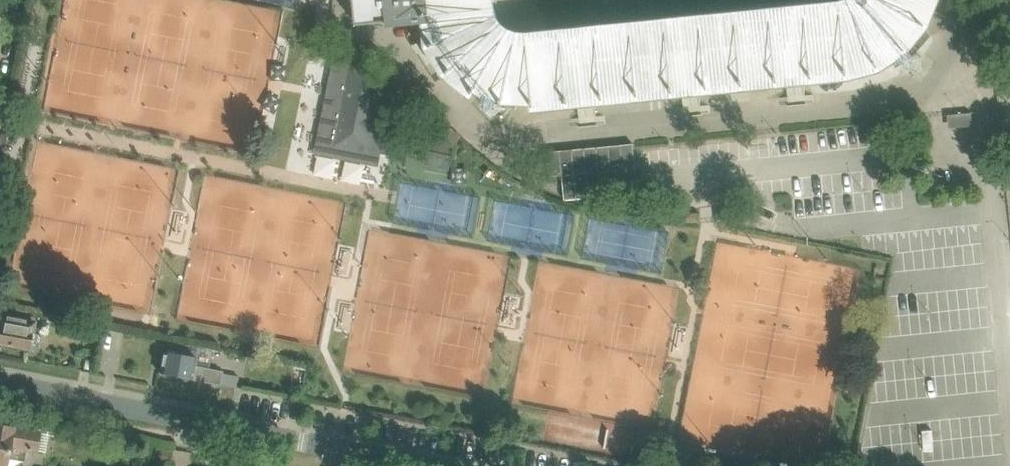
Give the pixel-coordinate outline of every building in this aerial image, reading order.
[(357,21),(357,24),(358,25),(393,22),(393,21),(421,18),(423,34),(432,33),(434,42),(435,45),(433,45),(433,47),(435,46),(437,45),(436,44),(448,39),(444,16),(459,14),(496,10),(495,0),(355,0),(357,21)] [(496,10),(462,14),(459,14),(444,16),(448,39),(436,44),(437,45),(433,47),(474,91),(475,89),(476,89),(490,65),(489,65),(490,64),(491,64),(492,62),(499,50),(564,46),(566,67),(566,69),(567,69),(567,71),(566,71),(569,98),(570,98),(570,100),(570,101),(850,78),(880,69),(899,56),(912,43),(927,26),(931,20),(940,0),(822,0),(567,25),(554,26),(518,28),(513,28),(502,23),(496,10)] [(475,89),(474,91),(475,92),(476,91),(489,96),(503,102),(502,103),(504,103),(504,102),(517,103),(533,104),(534,105),(535,105),(535,104),(568,100),(568,101),(570,101),(570,100),(570,98),(569,98),(566,71),(567,71),(567,69),(566,69),(566,67),(564,46),(499,50),(492,62),(491,64),(490,64),(489,65),(490,65),(476,89),(475,89)] [(406,79),(394,76),(336,65),(321,142),(319,152),(376,163),(378,153),(389,155),(391,155),(394,142),(406,79)] [(972,123),(971,113),(951,114),(952,125),(972,123)] [(454,144),(461,136),(460,135),(449,124),(441,132),(454,144)] [(429,151),(452,157),(454,146),(431,140),(429,150),(429,151)] [(638,192),(634,143),(550,152),(548,152),(550,176),(563,175),(565,196),(565,200),(638,192)] [(626,209),(625,216),(643,219),(644,212),(626,209)] [(717,212),(718,222),(734,221),(733,211),(717,212)] [(684,212),(684,222),(700,223),(700,213),(684,212)] [(27,348),(29,348),(35,313),(0,306),(0,308),(0,343),(27,348)] [(164,351),(160,374),(205,382),(220,385),(220,384),(236,387),(238,376),(222,373),(222,372),(209,369),(194,366),(195,357),(164,351)] [(13,428),(0,425),(0,465),(6,465),(8,458),(25,461),(27,449),(36,451),(39,433),(13,428)] [(658,465),(674,465),(676,455),(661,452),(658,465)]
